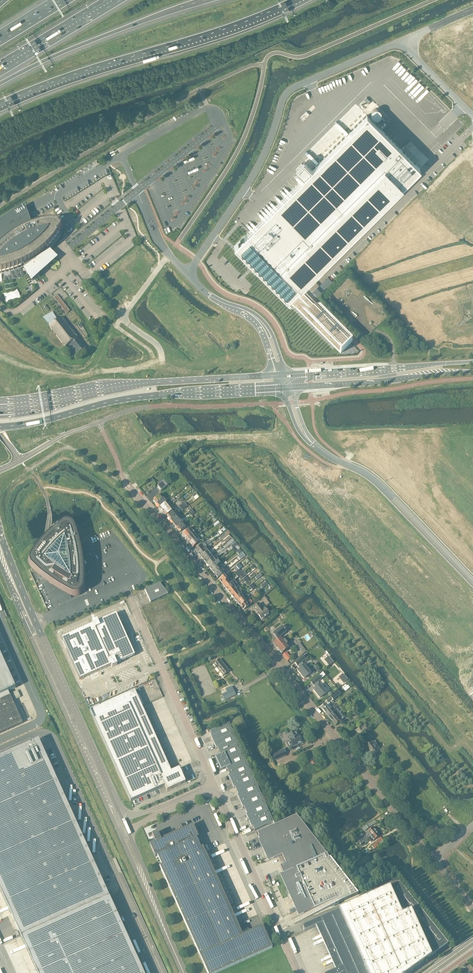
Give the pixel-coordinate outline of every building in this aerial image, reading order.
[(241,240),(234,246),(236,249),(240,248),(241,251),(245,252),(246,255),(249,256),(250,259),(253,261),(254,264),(257,265),(258,268),(261,269),(263,272),(266,273),(267,277),(270,278),(271,281),(274,282),(275,285),(278,286),(279,289),(283,290),(284,294),(287,295),(295,286),(298,289),(299,289),(304,284),(420,168),(367,115),(312,169),(306,164),(304,161),(301,164),(295,170),(303,178),(247,234),(245,236),(245,235),(244,237),(243,236),(240,239),(241,240)] [(54,240),(57,236),(58,233),(60,230),(61,226),(60,227),(59,227),(58,225),(58,224),(60,224),(56,223),(52,223),(48,223),(44,224),(40,225),(36,226),(32,227),(28,215),(26,210),(25,205),(0,221),(0,273),(1,272),(5,272),(10,270),(14,269),(18,268),(21,266),(24,265),(31,279),(33,278),(34,277),(36,276),(37,274),(37,273),(38,271),(38,269),(38,268),(38,266),(37,261),(37,260),(37,259),(37,257),(38,257),(39,257),(39,256),(39,255),(43,251),(46,248),(46,249),(49,246),(51,243),(54,240)] [(328,277),(313,292),(317,296),(332,281),(328,277)] [(78,337),(65,320),(62,317),(58,320),(52,312),(43,318),(50,327),(49,327),(65,347),(69,345),(77,355),(85,348),(77,338),(78,337)] [(161,491),(167,486),(163,481),(157,486),(161,491)] [(157,504),(163,499),(160,495),(154,500),(157,504)] [(160,508),(166,503),(163,499),(157,504),(160,508)] [(163,511),(169,506),(166,503),(160,508),(163,511)] [(166,515),(172,511),(169,506),(163,511),(166,515)] [(170,520),(176,516),(173,512),(167,517),(170,520)] [(173,524),(179,520),(176,516),(170,520),(173,524)] [(176,528),(182,523),(179,520),(173,524),(176,528)] [(83,554),(82,550),(82,548),(81,546),(81,544),(80,540),(79,538),(78,534),(77,530),(76,528),(75,527),(75,526),(74,525),(74,524),(73,524),(72,523),(71,523),(70,522),(69,522),(68,521),(67,521),(66,521),(65,521),(64,521),(63,522),(62,522),(61,522),(60,523),(60,524),(59,524),(58,525),(56,527),(54,529),(51,531),(46,535),(43,538),(39,542),(37,546),(30,555),(29,555),(29,556),(28,557),(28,558),(28,559),(28,560),(28,561),(28,562),(28,563),(29,564),(29,565),(30,566),(30,567),(31,568),(34,570),(36,573),(39,575),(42,577),(44,580),(47,582),(50,584),(53,586),(57,588),(60,590),(63,592),(67,594),(70,596),(71,596),(72,596),(73,597),(74,597),(75,597),(76,597),(77,596),(78,596),(79,596),(80,595),(81,595),(81,594),(82,593),(83,592),(83,591),(84,591),(84,590),(84,589),(84,588),(85,584),(85,580),(85,576),(85,572),(85,569),(84,565),(84,561),(83,557),(83,554)] [(180,532),(186,527),(182,523),(176,528),(180,532)] [(186,539),(193,533),(194,533),(190,528),(182,535),(183,535),(183,536),(184,537),(186,539)] [(190,543),(197,537),(193,533),(186,539),(187,541),(187,542),(188,543),(189,543),(190,543)] [(193,548),(200,542),(197,537),(190,543),(191,545),(191,546),(192,547),(193,547),(193,548)] [(198,554),(204,549),(206,547),(203,543),(195,550),(198,554)] [(201,557),(208,551),(209,550),(206,547),(204,549),(198,554),(201,557)] [(204,561),(211,554),(208,551),(201,557),(204,561)] [(206,564),(214,558),(211,554),(204,561),(206,564)] [(209,567),(216,561),(214,558),(206,564),(209,567)] [(212,571),(219,565),(216,561),(209,567),(212,571)] [(215,574),(222,569),(219,565),(212,571),(215,574)] [(430,565),(423,571),(425,574),(432,567),(430,565)] [(218,578),(225,572),(222,569),(215,574),(218,578)] [(437,572),(429,579),(432,581),(439,574),(437,572)] [(222,584),(229,578),(226,574),(219,580),(222,584)] [(225,588),(232,582),(229,578),(222,584),(225,588)] [(228,591),(235,585),(232,582),(225,588),(228,591)] [(168,594),(160,583),(145,590),(150,603),(168,594)] [(231,595),(238,589),(235,585),(228,591),(231,595)] [(234,599),(241,593),(238,589),(231,595),(234,599)] [(237,603),(244,597),(241,593),(234,599),(237,603)] [(240,606),(247,600),(244,597),(237,603),(240,606)] [(243,610),(251,604),(247,600),(240,606),(243,610)] [(269,614),(264,608),(263,609),(258,604),(253,608),(257,613),(257,614),(262,620),(269,614)] [(125,634),(124,633),(121,627),(120,623),(116,614),(98,622),(97,620),(92,623),(93,624),(61,639),(79,680),(86,677),(111,665),(112,667),(117,665),(116,663),(133,656),(134,655),(134,654),(133,654),(125,634)] [(277,639),(286,632),(281,626),(273,634),(277,639)] [(277,649),(285,642),(284,640),(282,641),(280,639),(273,644),(277,649)] [(288,648),(286,645),(287,644),(285,642),(277,649),(281,653),(288,648)] [(306,652),(300,643),(297,645),(301,651),(296,655),(299,657),(306,652)] [(291,658),(286,652),(283,655),(287,661),(291,658)] [(23,723),(19,714),(18,712),(10,695),(8,691),(15,688),(0,654),(0,733),(23,723)] [(310,673),(302,663),(305,660),(302,657),(295,663),(299,669),(297,671),(300,675),(301,676),(301,677),(302,677),(303,678),(304,679),(311,673),(311,672),(310,673)] [(229,671),(219,659),(213,664),(223,676),(229,671)] [(326,692),(317,682),(321,679),(318,676),(310,682),(315,688),(313,690),(316,694),(317,695),(318,697),(319,697),(319,698),(327,692),(326,692)] [(236,695),(232,687),(226,689),(227,692),(222,695),(225,700),(236,695)] [(340,694),(337,690),(330,696),(333,700),(340,694)] [(171,772),(142,707),(134,691),(90,711),(130,801),(165,786),(167,791),(185,782),(179,769),(171,772)] [(325,704),(320,708),(328,717),(330,715),(328,713),(330,711),(329,710),(332,708),(327,702),(325,704)] [(346,717),(341,711),(342,709),(340,706),(338,708),(338,707),(331,713),(330,711),(328,713),(330,715),(328,717),(335,726),(346,717)] [(233,733),(229,723),(210,732),(211,735),(210,736),(212,740),(213,740),(214,742),(233,733)] [(369,730),(364,724),(359,728),(364,734),(369,730)] [(302,743),(299,735),(297,736),(295,731),(288,735),(290,739),(289,740),(292,747),(302,743)] [(238,743),(233,733),(214,742),(215,744),(214,744),(214,745),(216,749),(217,748),(219,752),(238,743)] [(11,915),(21,936),(109,897),(96,868),(95,864),(82,836),(80,831),(63,795),(38,739),(16,749),(0,756),(0,889),(11,915)] [(381,749),(376,744),(374,741),(372,743),(372,742),(365,748),(372,757),(379,751),(381,749)] [(242,753),(238,743),(219,752),(220,755),(219,756),(221,760),(222,760),(223,762),(242,753)] [(283,750),(272,755),(275,761),(285,756),(283,750)] [(242,753),(223,762),(222,762),(223,762),(223,764),(223,765),(225,768),(226,768),(228,771),(246,763),(242,753)] [(318,763),(314,754),(305,757),(309,767),(318,763)] [(251,773),(246,763),(228,771),(229,775),(228,775),(230,779),(230,780),(231,780),(232,781),(251,773)] [(255,783),(251,773),(232,781),(232,783),(232,784),(234,788),(235,788),(236,791),(255,783)] [(260,792),(255,783),(236,791),(238,795),(237,795),(239,799),(240,799),(240,801),(260,792)] [(264,802),(260,792),(240,801),(241,803),(241,804),(243,808),(244,807),(245,811),(264,802)] [(269,812),(264,802),(245,811),(247,814),(246,815),(247,819),(248,819),(249,821),(269,812)] [(269,812),(249,821),(250,823),(250,824),(251,827),(253,827),(254,831),(273,822),(269,812)] [(327,855),(296,815),(274,825),(267,828),(257,833),(259,836),(258,837),(267,856),(267,857),(268,857),(269,857),(270,860),(282,855),(286,864),(280,866),(283,874),(326,855),(327,855)] [(203,847),(201,848),(196,838),(198,837),(199,837),(193,824),(192,824),(193,825),(161,839),(157,832),(152,835),(155,842),(150,844),(149,844),(155,857),(155,856),(157,855),(162,866),(160,866),(159,866),(208,972),(216,972),(272,948),(262,926),(242,935),(203,847)] [(368,838),(376,831),(373,827),(366,833),(366,835),(367,836),(363,839),(362,838),(358,841),(360,843),(366,839),(368,837),(368,838)] [(380,836),(376,831),(368,838),(368,837),(366,839),(360,843),(360,844),(364,841),(366,843),(370,840),(371,840),(372,841),(373,840),(374,840),(380,836)] [(378,844),(383,840),(380,837),(374,842),(378,847),(379,846),(378,844)] [(358,894),(330,858),(328,859),(326,855),(283,874),(281,875),(288,891),(298,913),(299,914),(300,914),(301,914),(303,912),(306,918),(358,894)] [(448,944),(399,883),(302,927),(304,931),(316,926),(335,970),(329,972),(408,972),(448,944)] [(21,936),(38,972),(144,972),(118,916),(109,897),(21,936)]
